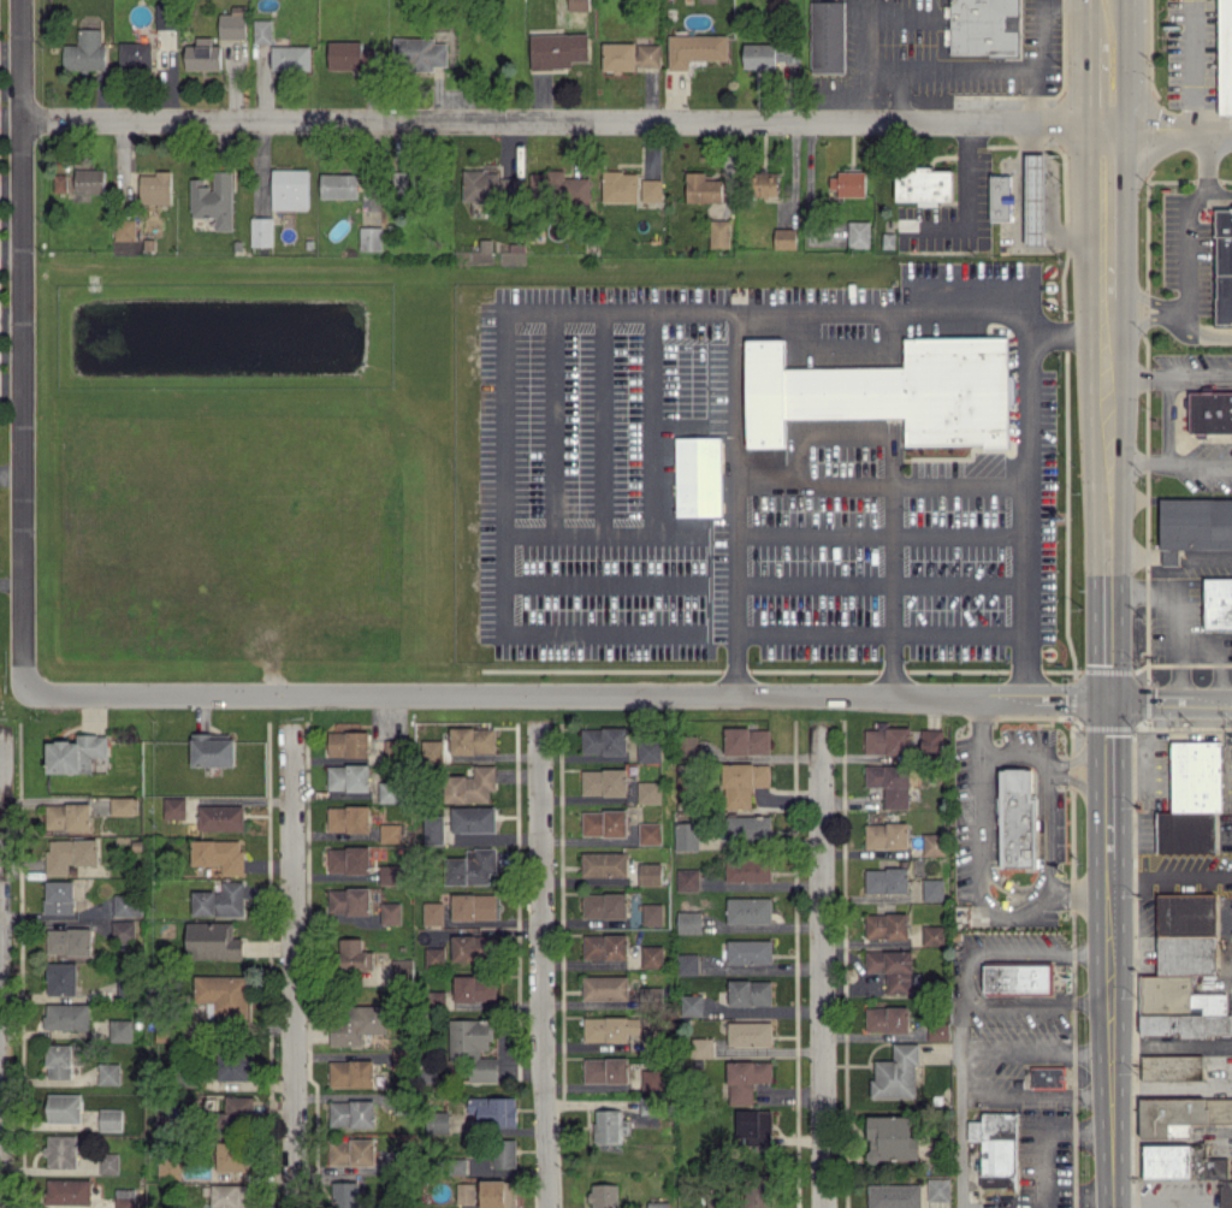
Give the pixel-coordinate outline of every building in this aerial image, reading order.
[(568,11),(589,10),(589,0),(568,0),(568,11)] [(844,72),(844,0),(810,1),(811,72),(844,72)] [(1020,0),(951,0),(950,55),(1019,56),(1020,0)] [(1218,115),(1231,115),(1231,0),(1218,0),(1218,115)] [(245,39),(246,5),(232,5),(232,13),(219,13),(219,38),(245,39)] [(271,19),(253,20),(254,43),(272,43),(271,19)] [(63,70),(105,71),(105,44),(101,44),(101,29),(78,28),(78,44),(63,44),(63,70)] [(571,60),(589,60),(588,33),(530,35),(531,69),(571,67),(571,60)] [(728,60),(728,34),(668,35),(668,69),(689,69),(689,60),(728,60)] [(220,70),(220,45),(212,45),(212,37),(196,37),(196,45),(185,45),(185,70),(220,70)] [(447,66),(447,43),(434,43),(434,38),(393,37),(393,70),(434,70),(434,66),(447,66)] [(328,69),(375,69),(375,49),(361,49),(361,41),(328,41),(328,69)] [(152,43),(120,42),(119,68),(151,69),(152,43)] [(636,43),(602,42),(602,69),(659,70),(660,44),(636,43)] [(743,68),(775,69),(775,61),(794,61),(794,44),(744,44),(743,68)] [(271,70),(310,71),(311,46),(271,45),(271,70)] [(1044,152),(1025,153),(1025,245),(1044,245),(1044,152)] [(103,193),(104,169),(76,169),(75,193),(103,193)] [(309,169),(273,169),(272,209),(309,209),(309,169)] [(954,169),(896,169),(897,201),(918,200),(918,206),(939,205),(939,201),(954,201),(954,169)] [(140,174),(140,204),(171,204),(171,170),(154,170),(154,174),(140,174)] [(233,230),(233,170),(212,170),(212,187),(204,187),(204,178),(190,178),(190,216),(215,216),(215,230),(233,230)] [(602,201),(637,202),(638,171),(602,171),(602,201)] [(531,172),(531,202),(590,202),(590,178),(564,178),(564,172),(531,172)] [(686,202),(722,202),(722,179),(706,179),(706,172),(686,172),(686,202)] [(761,187),(761,196),(778,196),(778,172),(752,172),(752,187),(761,187)] [(865,196),(865,172),(829,173),(830,189),(838,189),(838,196),(865,196)] [(358,174),(321,173),(320,197),(358,198),(358,174)] [(67,192),(66,174),(53,175),(54,192),(67,192)] [(990,219),(1008,219),(1007,203),(1012,203),(1012,175),(989,175),(990,219)] [(521,177),(500,177),(501,195),(522,195),(521,177)] [(661,179),(641,179),(641,201),(662,201),(661,179)] [(1216,210),(1217,322),(1231,322),(1231,210),(1216,210)] [(251,245),(273,245),(272,217),(251,217),(251,245)] [(114,240),(135,240),(136,220),(115,219),(114,240)] [(730,247),(730,219),(710,219),(710,247),(730,247)] [(847,247),(870,247),(869,221),(847,221),(847,247)] [(381,251),(383,226),(360,225),(359,249),(381,251)] [(774,249),(797,248),(796,227),(774,228),(774,249)] [(1007,337),(904,338),(904,366),(785,367),(785,339),(746,339),(747,447),(786,447),(786,418),(905,417),(905,446),(1008,446),(1007,337)] [(1206,436),(1206,432),(1231,432),(1231,392),(1190,391),(1189,436),(1206,436)] [(676,516),(722,516),(721,436),(675,437),(676,516)] [(1231,549),(1231,499),(1160,498),(1160,548),(1231,549)] [(1179,565),(1178,549),(1161,550),(1162,565),(1179,565)] [(1204,578),(1205,631),(1231,631),(1231,577),(1204,578)] [(451,753),(495,753),(495,727),(451,727),(451,753)] [(582,728),(583,754),(616,753),(616,760),(627,759),(627,727),(582,728)] [(725,754),(770,754),(770,728),(725,727),(725,754)] [(865,728),(866,754),(911,753),(911,727),(865,728)] [(921,750),(943,750),(943,729),(921,729),(921,750)] [(369,731),(328,732),(329,756),(369,756),(369,731)] [(47,741),(47,773),(93,772),(93,756),(108,756),(108,734),(77,734),(77,740),(47,741)] [(697,734),(685,734),(686,756),(697,755),(697,734)] [(661,762),(661,740),(638,739),(638,762),(661,762)] [(422,741),(422,763),(443,762),(442,740),(422,741)] [(1171,741),(1172,811),(1157,811),(1157,852),(1215,852),(1215,810),(1222,810),(1221,741),(1171,741)] [(770,763),(723,764),(724,808),(751,808),(751,786),(770,786),(770,763)] [(328,790),(369,791),(370,765),(328,764),(328,790)] [(444,801),(489,802),(489,790),(495,790),(495,765),(474,765),(474,776),(445,775),(444,801)] [(866,786),(884,786),(884,808),(909,808),(910,765),(866,765),(866,786)] [(1000,867),(1036,867),(1037,797),(1031,797),(1031,768),(1000,768),(1000,867)] [(627,769),(582,769),(582,795),(627,795),(627,769)] [(400,802),(400,781),(379,780),(379,801),(400,802)] [(661,803),(661,781),(638,781),(638,803),(661,803)] [(137,796),(111,797),(111,815),(137,815),(137,796)] [(164,818),(185,818),(186,797),(164,796),(164,818)] [(46,804),(46,830),(91,829),(90,803),(46,804)] [(244,830),(244,805),(198,805),(198,830),(244,830)] [(328,806),(328,832),(370,831),(370,805),(328,806)] [(496,806),(451,807),(451,832),(496,831),(496,806)] [(627,836),(627,810),(583,810),(583,836),(627,836)] [(727,816),(727,840),(772,839),(771,815),(727,816)] [(424,816),(423,843),(444,844),(444,817),(424,816)] [(639,845),(662,844),(661,822),(639,822),(639,845)] [(675,850),(699,850),(698,822),(675,822),(675,850)] [(866,822),(865,848),(908,848),(908,823),(866,822)] [(380,841),(401,842),(401,824),(380,823),(380,841)] [(924,855),(944,854),(943,835),(923,835),(924,855)] [(67,874),(67,864),(98,864),(98,839),(47,839),(47,874),(67,874)] [(242,839),(192,840),(192,865),(222,865),(222,875),(243,874),(242,839)] [(328,848),(329,873),(370,872),(370,846),(328,848)] [(448,885),(490,884),(490,872),(496,872),(496,848),(466,848),(466,857),(447,857),(448,885)] [(582,876),(627,875),(627,852),(581,852),(582,876)] [(772,881),(771,859),(726,860),(727,882),(772,881)] [(639,884),(662,884),(662,863),(640,863),(639,884)] [(380,884),(401,883),(400,864),(380,865),(380,884)] [(699,886),(700,869),(677,868),(677,885),(699,886)] [(865,893),(908,893),(908,868),(866,868),(865,893)] [(924,901),(944,901),(944,878),(923,879),(924,901)] [(73,881),(45,881),(45,914),(74,913),(73,881)] [(192,916),(245,916),(244,881),(222,881),(222,890),(192,890),(192,916)] [(370,914),(370,888),(329,888),(329,914),(370,914)] [(452,920),(496,919),(496,893),(452,894),(452,920)] [(584,918),(627,917),(627,893),(583,893),(584,918)] [(114,915),(142,915),(141,894),(114,895),(114,915)] [(1215,894),(1157,894),(1157,975),(1140,975),(1140,1034),(1182,1034),(1182,1036),(1231,1036),(1231,1013),(1227,1013),(1227,992),(1192,993),(1191,975),(1216,975),(1215,894)] [(727,923),(772,923),(772,897),(728,897),(727,923)] [(381,924),(401,924),(401,902),(381,902),(381,924)] [(444,902),(423,902),(423,924),(443,925),(444,902)] [(865,939),(908,939),(908,913),(866,913),(865,939)] [(701,933),(701,915),(678,915),(678,933),(701,933)] [(134,920),(112,920),(112,940),(135,939),(134,920)] [(187,957),(243,959),(243,938),(233,938),(233,923),(187,922),(187,957)] [(923,944),(944,944),(944,925),(923,925),(923,944)] [(92,954),(92,928),(47,928),(47,954),(92,954)] [(584,959),(628,959),(627,933),(584,934),(584,959)] [(490,935),(452,935),(452,962),(490,961),(490,935)] [(363,938),(339,938),(340,969),(374,968),(373,951),(363,951),(363,938)] [(772,940),(728,940),(727,963),(772,964),(772,940)] [(663,945),(642,946),(642,967),(663,967),(663,945)] [(445,947),(425,947),(425,964),(445,964),(445,947)] [(887,992),(912,992),(912,951),(866,950),(865,971),(887,972),(887,992)] [(698,975),(698,953),(677,953),(677,975),(698,975)] [(413,980),(412,958),(392,959),(392,981),(413,980)] [(1052,995),(1053,962),(984,960),(983,994),(1052,995)] [(77,963),(48,962),(47,994),(77,995),(77,963)] [(455,1002),(496,1000),(495,974),(454,976),(455,1002)] [(195,1002),(207,1003),(207,1017),(247,1018),(248,976),(195,975),(195,1002)] [(583,999),(628,999),(627,975),(582,976),(583,999)] [(729,1006),(772,1005),(771,979),(729,980),(729,1006)] [(446,991),(430,990),(429,1006),(445,1006),(446,991)] [(703,1015),(703,994),(681,994),(681,1016),(703,1015)] [(45,1029),(89,1030),(90,1004),(46,1003),(45,1029)] [(362,1033),(388,1032),(387,1006),(331,1007),(332,1045),(362,1045),(362,1033)] [(909,1006),(866,1007),(867,1032),(909,1031),(909,1006)] [(627,1016),(584,1017),(584,1041),(628,1041),(627,1016)] [(132,1042),(133,1019),(111,1019),(110,1041),(132,1042)] [(498,1081),(498,1057),(480,1057),(480,1049),(492,1049),(492,1019),(449,1019),(449,1059),(468,1059),(468,1081),(498,1081)] [(772,1046),(772,1021),(728,1021),(728,1046),(772,1046)] [(928,1040),(949,1040),(948,1024),(928,1024),(928,1040)] [(690,1038),(691,1057),(714,1056),(713,1037),(690,1038)] [(875,1060),(875,1079),(871,1079),(871,1098),(918,1098),(917,1042),(893,1043),(893,1060),(875,1060)] [(47,1078),(71,1078),(71,1044),(47,1045),(47,1078)] [(1142,1079),(1203,1080),(1203,1056),(1142,1055),(1142,1079)] [(215,1080),(252,1079),(251,1056),(215,1057),(215,1080)] [(585,1083),(629,1082),(628,1057),(584,1058),(585,1083)] [(330,1060),(329,1087),(373,1087),(374,1060),(330,1060)] [(753,1104),(753,1082),(772,1082),(772,1060),(728,1061),(728,1104),(753,1104)] [(120,1084),(120,1063),(98,1063),(98,1084),(120,1084)] [(1065,1067),(1032,1066),(1031,1088),(1064,1088),(1065,1067)] [(81,1122),(81,1094),(48,1093),(47,1122),(81,1122)] [(253,1096),(225,1096),(225,1122),(252,1122),(253,1096)] [(516,1126),(516,1096),(468,1098),(468,1113),(478,1112),(478,1120),(492,1119),(493,1126),(516,1126)] [(655,1113),(655,1096),(640,1097),(641,1114),(655,1113)] [(1140,1137),(1168,1137),(1168,1123),(1207,1123),(1207,1098),(1141,1098),(1140,1137)] [(376,1126),(375,1100),(329,1101),(330,1127),(376,1126)] [(122,1109),(100,1109),(100,1130),(122,1131),(122,1109)] [(750,1137),(750,1145),(772,1144),(771,1109),(736,1110),(737,1137),(750,1137)] [(451,1133),(450,1111),(426,1112),(427,1134),(451,1133)] [(981,1187),(1017,1188),(1017,1112),(982,1112),(982,1121),(968,1120),(968,1141),(982,1141),(981,1187)] [(919,1161),(919,1135),(911,1135),(911,1116),(869,1116),(869,1160),(919,1161)] [(77,1135),(47,1135),(46,1167),(76,1168),(77,1135)] [(374,1139),(330,1140),(330,1166),(375,1165),(374,1139)] [(492,1167),(515,1167),(516,1139),(493,1139),(492,1167)] [(216,1171),(242,1172),(243,1143),(217,1142),(216,1171)] [(119,1153),(100,1153),(100,1174),(119,1173),(119,1153)] [(181,1180),(181,1159),(158,1160),(159,1180),(181,1180)] [(91,1205),(91,1179),(46,1179),(46,1204),(91,1205)] [(928,1200),(949,1200),(950,1179),(928,1179),(928,1200)] [(1223,1207),(1231,1207),(1231,1179),(1220,1179),(1220,1207),(1223,1207)] [(516,1180),(481,1180),(481,1207),(515,1207),(516,1180)] [(333,1207),(360,1207),(359,1181),(332,1181),(333,1207)] [(456,1204),(474,1204),(474,1183),(457,1183),(456,1204)] [(591,1184),(591,1207),(619,1207),(618,1183),(591,1184)] [(238,1207),(247,1207),(247,1185),(212,1184),(211,1207),(238,1207)] [(868,1207),(921,1207),(921,1184),(868,1185),(868,1207)] [(772,1187),(747,1186),(746,1207),(771,1207),(772,1187)] [(115,1188),(115,1207),(135,1207),(136,1188),(115,1188)]
